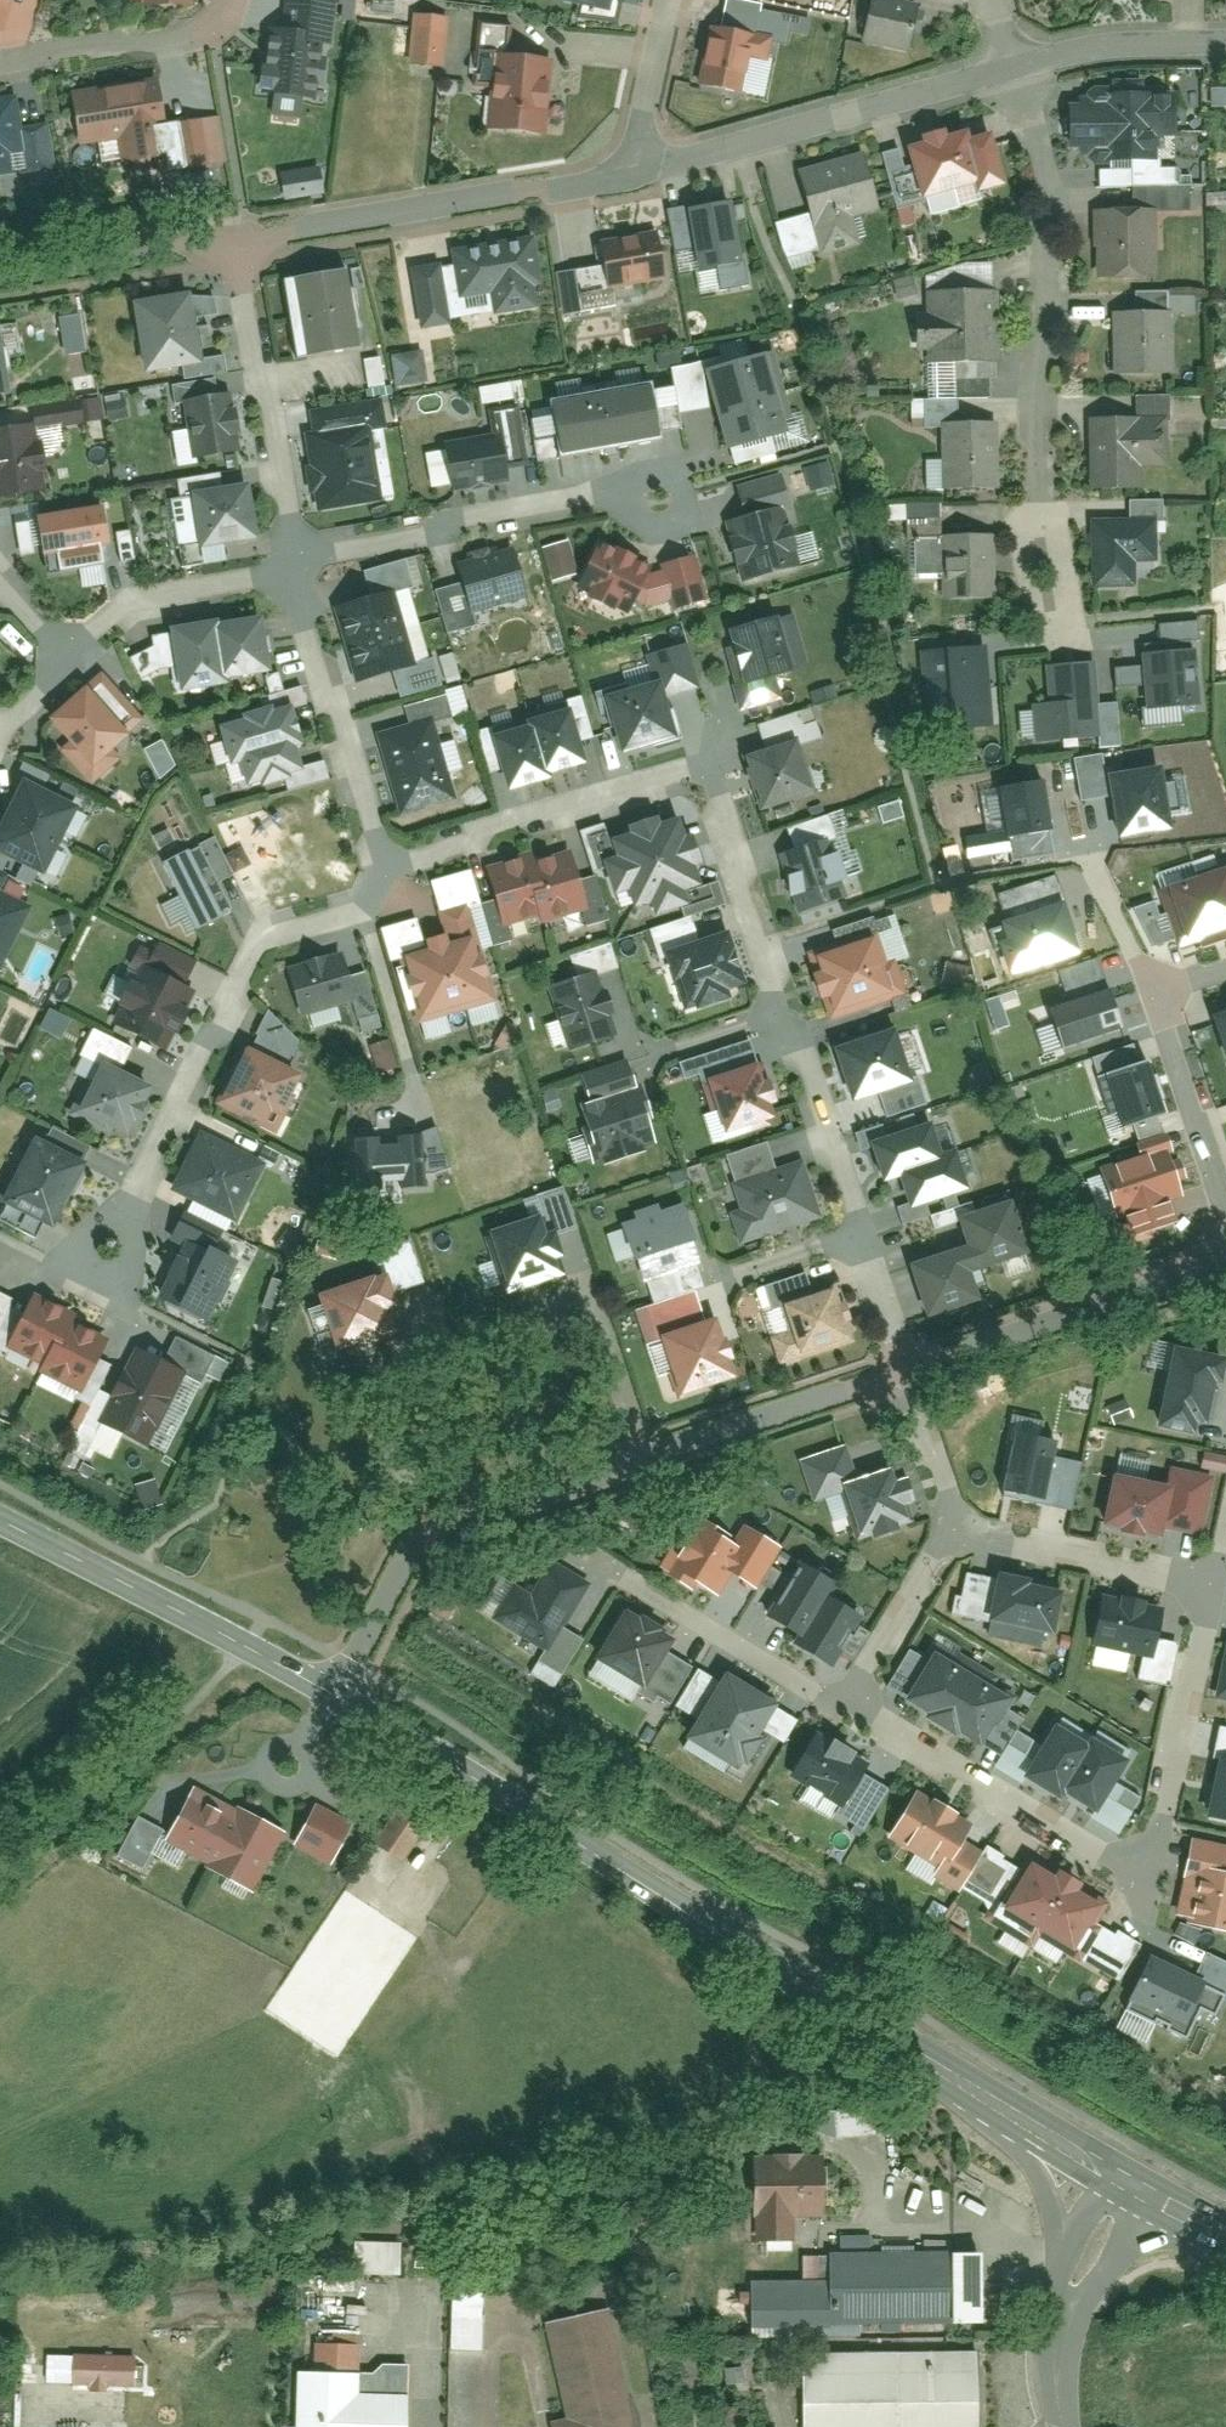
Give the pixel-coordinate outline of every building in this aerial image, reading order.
[(9,0),(0,0),(0,30),(9,0)] [(127,5),(143,5),(143,11),(187,11),(187,0),(127,0),(127,5)] [(615,19),(619,0),(533,0),(615,19)] [(879,0),(859,0),(851,35),(915,51),(924,11),(879,0)] [(327,7),(290,3),(287,39),(271,37),(265,97),(318,102),(327,7)] [(440,26),(416,24),(411,67),(436,70),(440,26)] [(761,38),(710,26),(696,84),(748,96),(761,38)] [(546,66),(499,62),(491,133),(538,138),(546,66)] [(1174,79),(1068,83),(1070,158),(1177,154),(1174,79)] [(1209,85),(1210,105),(1225,105),(1225,85),(1209,85)] [(152,86),(71,99),(78,146),(117,140),(121,170),(148,166),(143,131),(159,129),(152,86)] [(0,108),(0,156),(17,154),(14,134),(10,106),(0,108)] [(977,117),(904,140),(929,216),(1001,193),(977,117)] [(211,129),(178,134),(184,173),(217,167),(211,129)] [(40,130),(14,134),(17,154),(21,172),(47,168),(40,130)] [(860,155),(795,175),(820,255),(851,245),(844,222),(878,212),(860,155)] [(274,169),(276,198),(318,195),(316,166),(274,169)] [(210,193),(207,170),(165,176),(168,199),(210,193)] [(1153,204),(1096,206),(1099,274),(1155,272),(1153,204)] [(727,213),(688,220),(695,255),(698,277),(737,270),(727,213)] [(695,255),(688,220),(687,216),(666,220),(674,259),(695,255)] [(652,243),(600,253),(607,294),(660,284),(652,243)] [(528,249),(453,262),(455,274),(459,296),(460,304),(491,298),(495,319),(531,313),(528,294),(536,293),(528,249)] [(438,273),(411,278),(421,335),(446,330),(441,299),(459,296),(455,274),(438,277),(438,273)] [(341,282),(295,290),(307,362),(354,354),(341,282)] [(997,283),(934,285),(937,369),(1000,366),(997,283)] [(186,299),(138,306),(148,370),(196,363),(186,299)] [(1171,307),(1120,310),(1123,370),(1173,368),(1171,307)] [(381,383),(376,356),(361,359),(366,386),(381,383)] [(417,363),(391,367),(395,394),(421,390),(417,363)] [(763,367),(706,383),(726,456),(782,441),(763,367)] [(479,403),(522,395),(519,378),(476,386),(479,403)] [(184,412),(206,408),(203,390),(170,396),(173,414),(184,412)] [(98,397),(77,398),(78,419),(99,418),(98,397)] [(647,398),(554,412),(561,459),(655,445),(647,398)] [(206,408),(184,412),(193,465),(235,458),(226,405),(206,408)] [(308,420),(312,446),(366,438),(382,435),(378,409),(308,420)] [(997,412),(941,414),(945,495),(1000,493),(997,412)] [(1160,414),(1091,417),(1094,492),(1143,490),(1142,462),(1162,461),(1160,414)] [(0,441),(0,505),(42,497),(32,436),(0,441)] [(312,446),(307,447),(318,518),(377,508),(366,438),(312,446)] [(499,448),(448,455),(453,496),(504,489),(499,448)] [(825,473),(804,478),(808,498),(830,494),(825,473)] [(735,496),(744,528),(786,518),(778,485),(735,496)] [(243,497),(192,506),(199,547),(200,554),(251,546),(243,497)] [(938,533),(937,502),(873,503),(873,519),(905,519),(905,533),(938,533)] [(1163,502),(1127,503),(1127,521),(1092,522),(1094,585),(1135,583),(1134,556),(1165,555),(1163,502)] [(199,547),(192,506),(169,510),(176,551),(199,547)] [(103,512),(41,521),(46,558),(62,555),(65,572),(102,567),(99,547),(107,546),(103,512)] [(744,528),(725,533),(740,588),(815,568),(809,543),(793,547),(786,518),(744,528)] [(994,531),(937,533),(940,599),(997,597),(994,531)] [(565,551),(542,558),(551,590),(575,583),(565,551)] [(646,576),(596,552),(574,596),(624,621),(630,608),(647,616),(666,611),(669,622),(707,612),(694,563),(656,572),(658,581),(642,585),(646,576)] [(509,562),(459,575),(464,593),(471,620),(521,607),(509,562)] [(364,583),(373,610),(405,600),(419,596),(410,568),(364,583)] [(471,620),(464,593),(435,601),(446,640),(474,632),(471,620)] [(373,610),(337,620),(356,685),(424,666),(405,600),(373,610)] [(772,628),(729,641),(745,694),(788,681),(772,628)] [(257,630),(216,636),(223,687),(264,680),(257,630)] [(223,687),(216,636),(215,632),(172,639),(172,644),(177,674),(181,699),(224,693),(223,687)] [(1196,642),(1143,644),(1145,716),(1198,715),(1196,642)] [(177,674),(172,644),(150,647),(153,657),(130,668),(138,688),(158,676),(177,674)] [(452,651),(437,654),(442,681),(457,678),(452,651)] [(982,655),(922,661),(930,732),(989,725),(982,655)] [(1095,656),(1039,658),(1041,741),(1097,739),(1095,656)] [(1113,685),(1132,683),(1131,666),(1112,667),(1113,685)] [(98,685),(82,700),(123,743),(139,728),(98,685)] [(657,694),(608,708),(623,761),(672,747),(657,694)] [(123,743),(82,700),(50,729),(71,752),(61,761),(90,792),(116,768),(108,759),(123,743)] [(242,734),(222,740),(231,771),(241,768),(247,793),(296,779),(290,755),(297,753),(287,718),(271,723),(270,719),(240,727),(242,734)] [(580,772),(566,723),(527,734),(529,740),(541,783),(580,772)] [(426,731),(381,743),(402,816),(447,803),(426,731)] [(541,783),(529,740),(493,750),(506,796),(542,786),(541,783)] [(161,742),(145,751),(154,768),(171,759),(161,742)] [(793,755),(749,769),(764,816),(808,802),(793,755)] [(1150,767),(1102,781),(1120,846),(1169,832),(1150,767)] [(1036,793),(998,802),(1008,848),(1047,840),(1036,793)] [(22,794),(0,838),(0,859),(39,879),(69,817),(22,794)] [(618,848),(589,858),(594,872),(609,867),(616,890),(630,886),(635,903),(652,898),(656,912),(680,905),(684,918),(700,913),(692,885),(697,883),(691,865),(700,862),(692,837),(683,840),(677,821),(657,828),(654,820),(632,827),(636,837),(617,843),(618,848)] [(821,846),(779,860),(799,917),(840,903),(821,846)] [(228,918),(195,856),(168,871),(201,932),(228,918)] [(1156,882),(1176,943),(1225,927),(1225,876),(1221,861),(1156,882)] [(558,864),(525,874),(539,922),(542,929),(574,919),(558,864)] [(523,867),(487,878),(503,933),(539,922),(525,874),(523,867)] [(992,939),(1008,988),(1077,966),(1052,889),(995,907),(1004,935),(992,939)] [(23,919),(0,907),(0,965),(23,919)] [(448,958),(405,970),(420,1023),(492,1003),(466,911),(437,920),(448,958)] [(154,937),(142,959),(180,980),(192,958),(154,937)] [(738,991),(723,946),(669,965),(685,1010),(738,991)] [(869,950),(815,967),(831,1018),(885,1002),(869,950)] [(353,1008),(340,961),(287,975),(300,1022),(353,1008)] [(945,962),(941,979),(962,984),(966,968),(945,962)] [(1094,967),(1057,980),(1064,999),(1101,986),(1094,967)] [(188,1003),(143,980),(118,1029),(162,1052),(188,1003)] [(552,995),(570,1053),(612,1040),(593,982),(552,995)] [(1104,996),(1048,1013),(1061,1055),(1117,1038),(1104,996)] [(58,1037),(68,1018),(45,1007),(36,1026),(58,1037)] [(1211,1015),(1225,1062),(1225,1010),(1211,1015)] [(270,1013),(247,1035),(275,1064),(298,1042),(270,1013)] [(90,1029),(82,1045),(118,1064),(127,1047),(90,1029)] [(390,1039),(370,1043),(375,1069),(395,1065),(390,1039)] [(889,1041),(838,1058),(853,1104),(904,1088),(889,1041)] [(1149,1057),(1094,1073),(1113,1138),(1168,1122),(1149,1057)] [(296,1081),(248,1059),(225,1109),(273,1131),(296,1081)] [(754,1070),(706,1085),(722,1135),(770,1121),(754,1070)] [(146,1099),(100,1077),(78,1121),(124,1143),(146,1099)] [(633,1097),(583,1112),(598,1162),(648,1147),(633,1097)] [(925,1134),(872,1152),(884,1186),(900,1180),(911,1212),(961,1195),(950,1164),(937,1168),(925,1134)] [(425,1185),(423,1136),(395,1137),(395,1143),(375,1144),(377,1181),(397,1180),(397,1186),(425,1185)] [(257,1168),(203,1141),(178,1193),(232,1219),(257,1168)] [(33,1149),(2,1211),(50,1235),(81,1173),(33,1149)] [(1160,1156),(1100,1174),(1113,1215),(1121,1213),(1127,1235),(1167,1223),(1161,1204),(1173,1200),(1160,1156)] [(797,1168),(736,1189),(754,1240),(814,1220),(797,1168)] [(682,1205),(623,1225),(642,1281),(699,1262),(692,1242),(694,1242),(682,1205)] [(968,1253),(911,1272),(927,1319),(973,1304),(963,1275),(1024,1254),(1009,1211),(960,1227),(968,1253)] [(537,1227),(493,1242),(509,1291),(553,1277),(537,1227)] [(232,1268),(184,1245),(156,1303),(205,1326),(232,1268)] [(482,1288),(494,1285),(488,1261),(476,1264),(482,1288)] [(378,1287),(324,1305),(342,1355),(395,1336),(378,1287)] [(827,1290),(783,1306),(793,1337),(774,1344),(781,1364),(845,1342),(827,1290)] [(12,1351),(47,1367),(67,1326),(71,1318),(36,1301),(12,1351)] [(714,1321),(661,1339),(681,1396),(733,1379),(714,1321)] [(102,1343),(67,1326),(47,1367),(43,1376),(78,1393),(102,1343)] [(181,1374),(133,1351),(99,1421),(146,1445),(181,1374)] [(1222,1363),(1166,1353),(1151,1436),(1207,1446),(1222,1363)] [(1055,1439),(1011,1431),(999,1498),(1071,1511),(1080,1463),(1051,1458),(1055,1439)] [(846,1443),(796,1459),(811,1504),(840,1494),(857,1543),(919,1523),(901,1469),(859,1483),(846,1443)] [(1200,1450),(1197,1466),(1220,1472),(1224,1456),(1200,1450)] [(1113,1473),(1141,1479),(1145,1460),(1117,1455),(1113,1473)] [(1158,1490),(1110,1479),(1098,1533),(1161,1547),(1165,1530),(1200,1538),(1214,1480),(1163,1468),(1158,1490)] [(758,1593),(785,1545),(742,1521),(730,1542),(679,1513),(651,1563),(715,1600),(729,1576),(758,1593)] [(529,1546),(486,1615),(542,1651),(558,1626),(586,1582),(529,1546)] [(833,1587),(796,1568),(766,1625),(797,1641),(792,1650),(833,1672),(861,1620),(825,1601),(833,1587)] [(1059,1588),(990,1575),(981,1625),(1049,1638),(1059,1588)] [(1162,1608),(1097,1596),(1087,1648),(1153,1660),(1162,1608)] [(670,1643),(619,1614),(590,1664),(641,1693),(664,1653),(670,1643)] [(583,1641),(558,1626),(535,1665),(560,1679),(583,1641)] [(1224,1638),(1211,1704),(1225,1707),(1225,1638),(1224,1638)] [(1015,1689),(935,1645),(898,1710),(978,1755),(1015,1689)] [(692,1668),(664,1653),(641,1693),(669,1709),(692,1668)] [(780,1711),(722,1676),(680,1747),(738,1781),(780,1711)] [(1083,1748),(1054,1730),(1022,1781),(1060,1805),(1065,1797),(1094,1815),(1128,1762),(1089,1738),(1083,1748)] [(867,1767),(811,1735),(785,1782),(842,1813),(867,1767)] [(1215,1747),(1204,1814),(1225,1817),(1225,1749),(1215,1747)] [(283,1831),(192,1783),(160,1841),(251,1890),(283,1831)] [(974,1825),(912,1787),(877,1844),(954,1891),(978,1853),(962,1843),(974,1825)] [(353,1822),(314,1801),(291,1846),(330,1866),(353,1822)] [(399,1801),(372,1842),(402,1862),(429,1820),(399,1801)] [(162,1828),(136,1814),(115,1855),(141,1868),(162,1828)] [(1186,1841),(1169,1922),(1225,1935),(1225,1850),(1186,1841)] [(1103,1905),(1023,1860),(993,1914),(1073,1959),(1103,1905)] [(1204,1985),(1146,1960),(1123,2012),(1180,2038),(1204,1985)] [(833,2134),(884,2131),(883,2105),(831,2108),(833,2134)] [(822,2160),(751,2160),(751,2214),(758,2214),(758,2231),(793,2231),(793,2215),(821,2215),(822,2160)] [(349,2273),(396,2273),(396,2239),(349,2240),(349,2273)] [(979,2248),(825,2248),(825,2324),(979,2324),(979,2248)] [(479,2280),(446,2277),(440,2349),(473,2352),(479,2280)] [(534,2323),(555,2426),(628,2426),(604,2309),(534,2323)] [(792,2348),(791,2426),(975,2426),(976,2352),(792,2348)] [(67,2352),(66,2386),(130,2387),(131,2353),(67,2352)] [(288,2371),(287,2426),(279,2426),(401,2426),(402,2395),(354,2394),(356,2373),(288,2371)]
